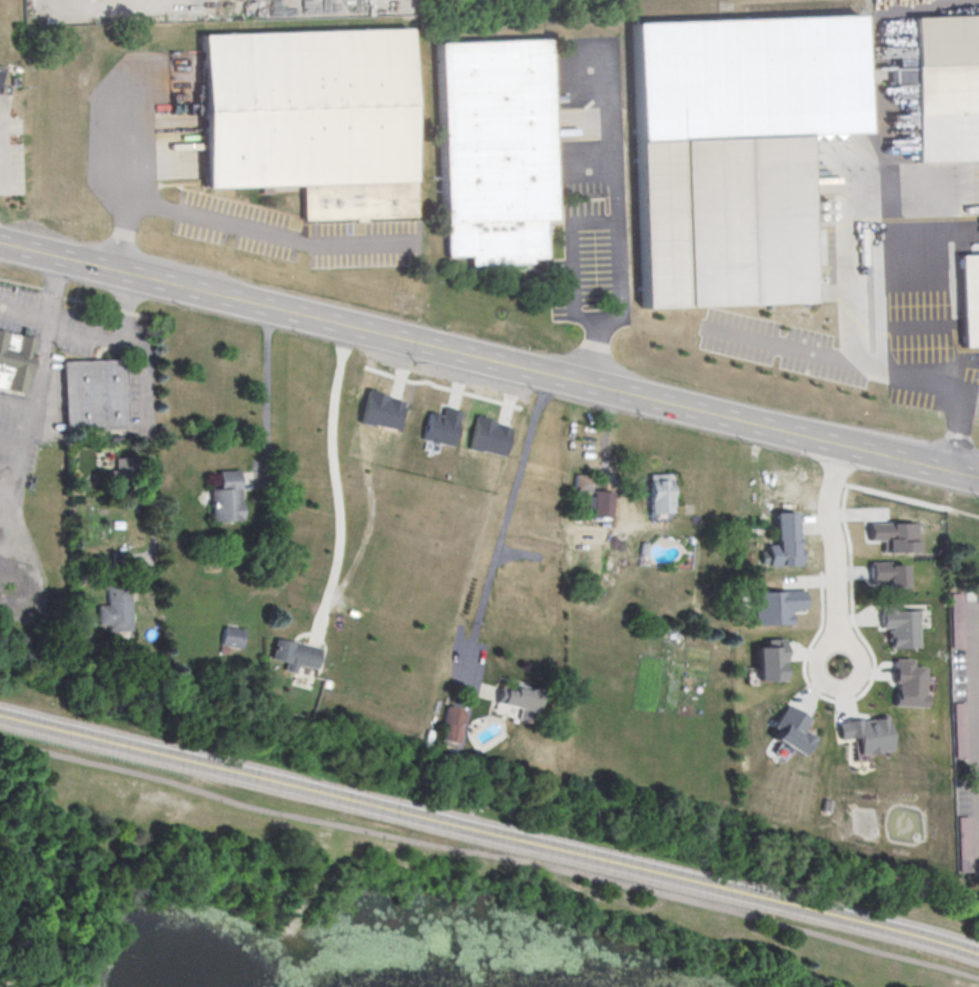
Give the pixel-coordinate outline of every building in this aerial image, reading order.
[(911,17),(914,160),(978,157),(978,15),(911,17)] [(406,29),(201,35),(206,188),(300,185),(301,220),(414,217),(413,182),(411,182),(406,29)] [(545,39),(552,218),(543,219),(545,258),(530,258),(531,264),(469,266),(469,255),(444,257),(435,43),(545,39)] [(802,135),(805,230),(822,229),(824,284),(806,285),(807,312),(639,317),(633,140),(802,135)] [(959,255),(961,346),(978,346),(978,255),(959,255)] [(25,394),(36,338),(0,330),(0,388),(25,394)] [(124,358),(126,428),(64,430),(62,360),(124,358)] [(459,410),(450,446),(421,439),(428,411),(440,414),(442,406),(459,410)] [(108,469),(108,487),(133,487),(133,458),(115,458),(115,469),(108,469)] [(238,470),(239,499),(240,499),(241,519),(210,520),(209,488),(218,487),(217,471),(238,470)] [(647,474),(668,473),(670,517),(665,517),(666,522),(649,522),(647,474)] [(574,492),(590,492),(590,474),(574,474),(574,492)] [(594,490),(613,492),(610,520),(591,518),(594,490)] [(799,544),(761,544),(761,561),(799,561),(799,544)] [(903,564),(875,564),(875,585),(903,585),(903,564)] [(107,630),(130,630),(130,584),(107,584),(107,604),(97,604),(97,627),(107,627),(107,630)] [(874,643),(900,643),(900,621),(874,621),(874,643)] [(244,629),(224,625),(220,645),(241,649),(244,629)] [(275,637),(314,646),(321,647),(316,668),(296,664),(294,672),(282,669),(284,661),(270,658),(275,637)] [(500,685),(496,702),(518,707),(515,718),(532,722),(541,688),(529,685),(529,687),(514,684),(513,689),(500,685)] [(785,704),(771,727),(776,730),(770,739),(797,756),(810,737),(799,730),(807,718),(785,704)] [(446,706),(466,710),(458,743),(442,739),(446,723),(443,722),(446,706)]
